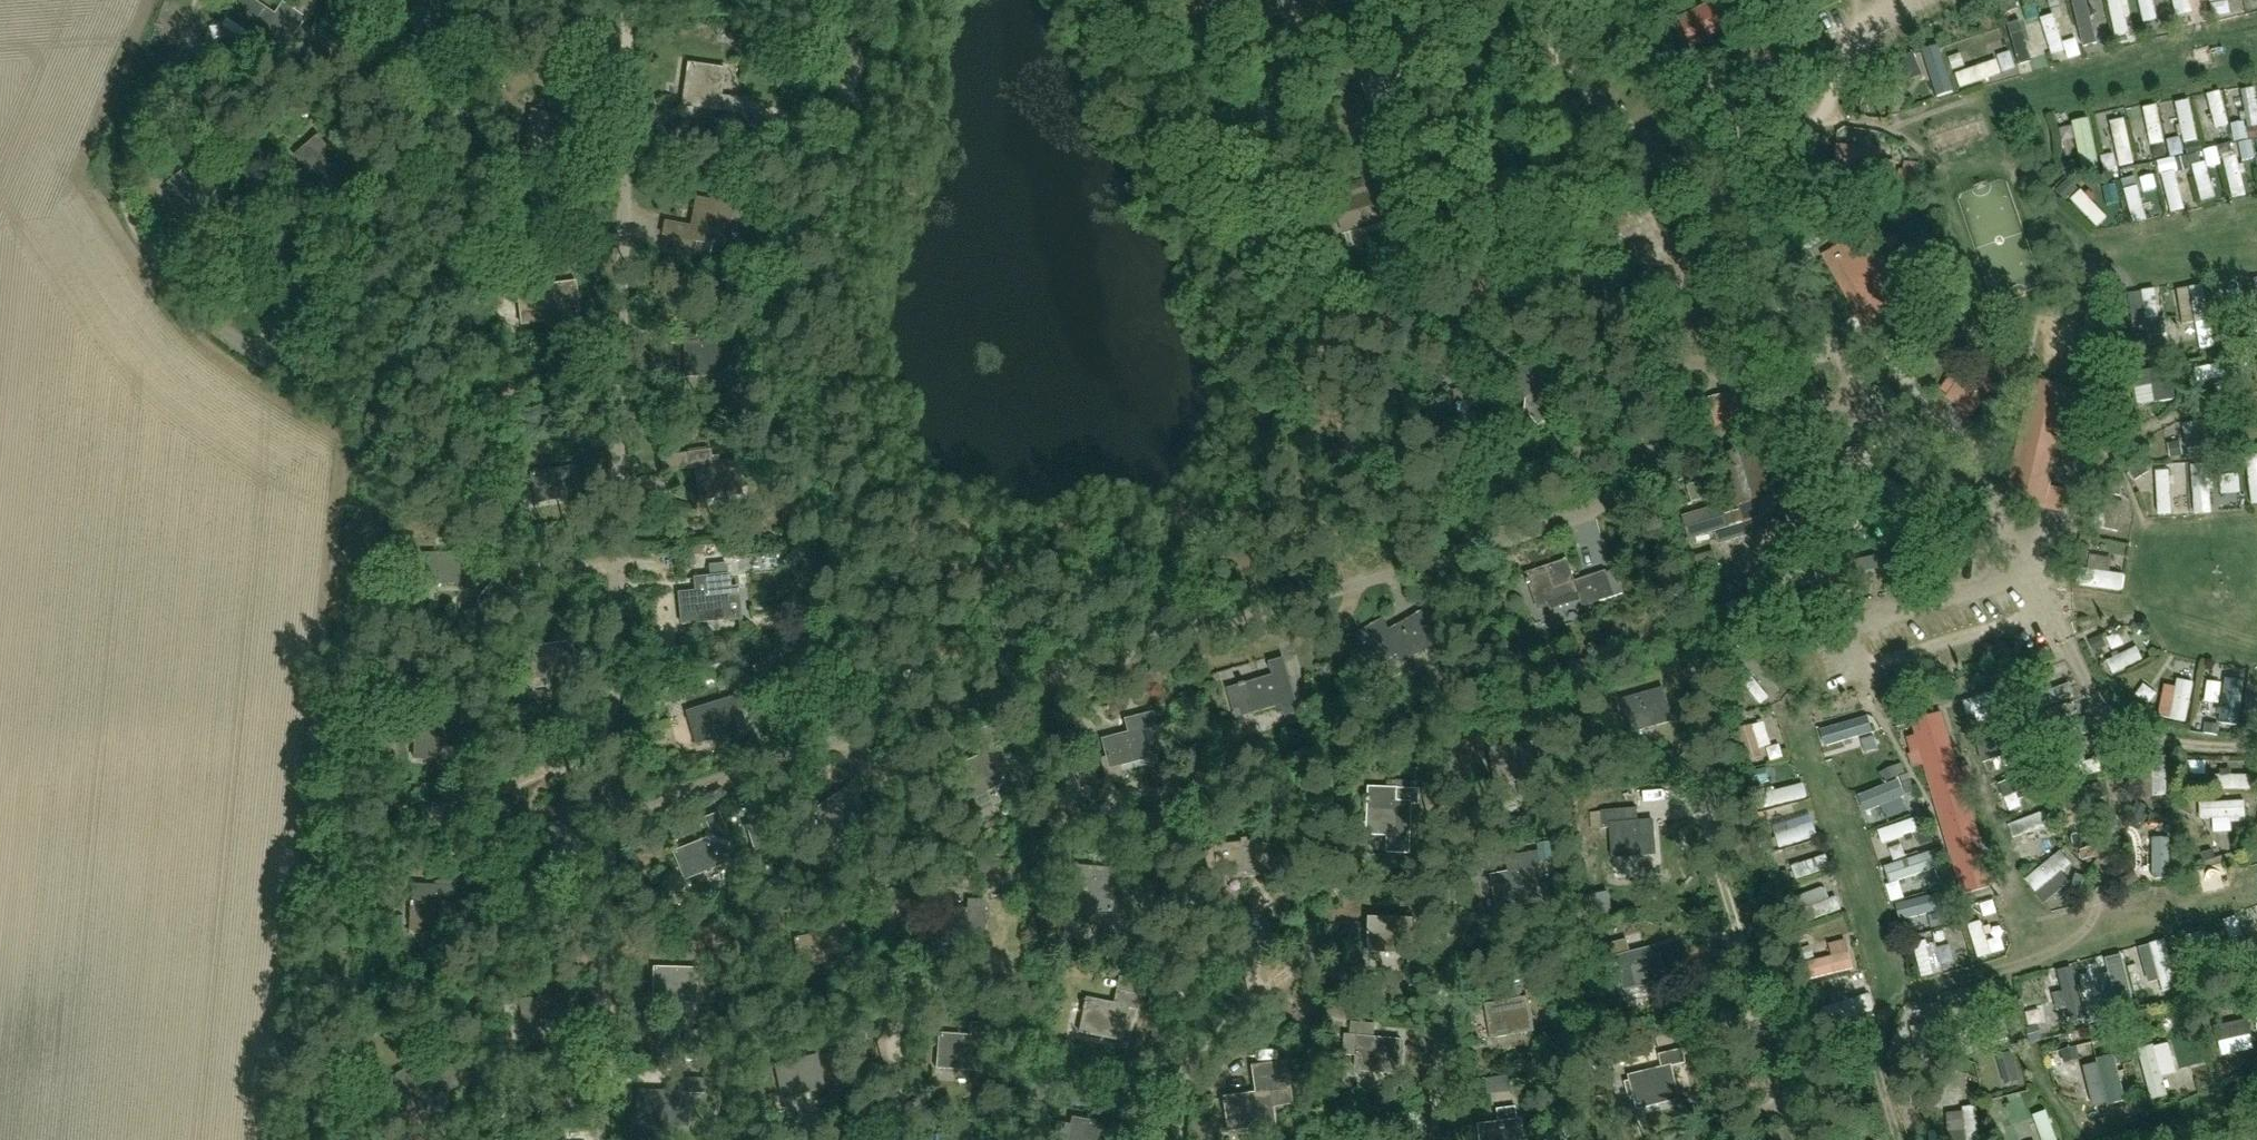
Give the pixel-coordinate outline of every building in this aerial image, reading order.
[(255,0),(237,0),(226,16),(268,44),(285,21),(297,29),(305,17),(282,2),(275,13),(255,0)] [(2130,0),(2117,0),(2124,44),(2137,42),(2130,0)] [(2152,33),(2164,32),(2161,0),(2148,0),(2152,33)] [(2198,19),(2194,0),(2181,0),(2186,22),(2198,19)] [(2218,11),(2231,10),(2230,0),(2217,0),(2218,11)] [(1719,2),(1673,25),(1686,50),(1732,26),(1719,2)] [(2049,25),(2062,61),(2075,56),(2062,21),(2049,25)] [(1371,68),(1371,69),(1362,72),(1370,100),(1420,86),(1412,59),(1419,57),(1415,43),(1394,50),(1397,62),(1380,67),(1380,66),(1371,68)] [(1947,52),(1934,55),(1938,74),(1950,72),(1947,52)] [(683,106),(746,115),(748,101),(722,97),(726,70),(690,64),(683,106)] [(1984,95),(2013,85),(2007,67),(1978,78),(1984,95)] [(2232,99),(2218,102),(2224,133),(2238,130),(2232,99)] [(2201,107),(2187,109),(2192,151),(2206,149),(2201,107)] [(524,152),(557,159),(556,165),(570,168),(574,145),(561,143),(566,117),(532,110),(524,152)] [(2159,148),(2145,153),(2147,161),(2177,150),(2165,115),(2149,121),(2159,148)] [(2134,117),(2120,119),(2126,160),(2140,158),(2134,117)] [(2082,127),(2096,170),(2109,166),(2095,123),(2082,127)] [(296,155),(324,188),(345,169),(317,136),(296,155)] [(2256,206),(2256,204),(2242,141),(2229,144),(2245,209),(2256,206)] [(1881,148),(1838,145),(1836,177),(1879,179),(1881,148)] [(1394,188),(1391,175),(1387,163),(1364,169),(1370,194),(1356,198),(1356,197),(1346,200),(1347,201),(1337,203),(1345,232),(1395,218),(1387,190),(1394,188)] [(192,165),(168,183),(194,216),(216,200),(220,205),(230,197),(209,170),(201,177),(192,165)] [(2212,210),(2224,208),(2218,169),(2205,172),(2212,210)] [(2150,192),(2136,194),(2141,226),(2154,224),(2150,192)] [(2092,194),(2082,202),(2106,234),(2117,226),(2092,194)] [(664,236),(727,247),(735,206),(697,199),(692,227),(666,222),(664,236)] [(1851,230),(1856,239),(1836,250),(1895,353),(1896,352),(1901,360),(1929,345),(1924,336),(1926,335),(1863,223),(1851,230)] [(248,240),(245,226),(234,229),(238,243),(248,240)] [(515,263),(518,290),(523,324),(549,321),(548,315),(580,311),(576,282),(543,287),(539,259),(545,259),(543,240),(507,245),(510,263),(515,263)] [(758,285),(745,282),(742,291),(755,296),(758,285)] [(2209,290),(2187,295),(2195,333),(2218,327),(2209,290)] [(671,331),(672,345),(686,344),(687,377),(734,376),(733,342),(697,343),(697,330),(671,331)] [(1961,366),(1944,390),(1951,396),(1949,399),(1974,417),(1995,387),(1971,369),(1969,372),(1961,366)] [(1556,397),(1539,378),(1539,377),(1538,374),(1537,373),(1536,372),(1535,371),(1533,370),(1531,369),(1529,369),(1526,369),(1523,369),(1522,370),(1521,370),(1519,372),(1517,374),(1516,376),(1516,377),(1516,378),(1515,380),(1515,382),(1516,384),(1516,385),(1517,386),(1518,388),(1520,390),(1522,391),(1525,392),(1527,393),(1536,403),(1526,412),(1540,427),(1560,409),(1552,400),(1556,397)] [(2007,501),(2063,513),(2068,490),(2049,486),(2056,456),(2065,458),(2069,441),(2060,439),(2071,390),(2034,382),(2007,501)] [(2169,384),(2141,385),(2141,397),(2170,396),(2169,384)] [(1723,455),(1738,505),(1773,495),(1758,445),(1723,455)] [(688,455),(690,468),(695,467),(700,501),(743,495),(738,461),(713,465),(711,451),(688,455)] [(537,504),(579,497),(575,468),(532,474),(537,504)] [(2220,471),(2202,471),(2203,523),(2221,523),(2220,471)] [(2178,474),(2165,474),(2167,523),(2181,522),(2178,474)] [(2230,499),(2248,500),(2249,480),(2231,479),(2230,499)] [(1765,503),(1749,510),(1754,521),(1770,515),(1765,503)] [(2101,529),(2124,538),(2132,513),(2109,505),(2101,529)] [(1740,510),(1725,515),(1722,507),(1683,518),(1689,539),(1728,527),(1729,528),(1744,523),(1740,510)] [(461,555),(419,554),(402,554),(402,574),(409,574),(408,593),(429,593),(429,584),(461,584),(461,555)] [(1539,606),(1579,593),(1568,561),(1528,574),(1529,579),(1527,580),(1529,585),(1531,584),(1539,606)] [(683,625),(729,620),(741,619),(738,588),(731,589),(730,575),(695,579),(697,592),(679,594),(683,625)] [(506,588),(496,580),(479,600),(489,609),(506,588)] [(516,597),(506,588),(489,609),(499,617),(516,597)] [(1392,631),(1385,619),(1366,630),(1384,662),(1398,654),(1403,663),(1441,642),(1424,613),(1392,631)] [(530,650),(533,665),(520,667),(524,691),(547,687),(546,676),(577,671),(572,643),(530,650)] [(2124,683),(2154,673),(2148,655),(2118,665),(2124,683)] [(1238,718),(1282,705),(1286,717),(1301,712),(1285,659),(1272,663),(1275,676),(1248,684),(1248,683),(1242,684),(1242,686),(1230,690),(1238,718)] [(915,669),(918,678),(926,675),(923,666),(915,669)] [(1769,717),(1779,713),(1769,686),(1759,690),(1769,717)] [(2188,687),(2182,730),(2199,733),(2206,689),(2188,687)] [(1631,733),(1673,721),(1663,688),(1622,700),(1631,733)] [(2217,688),(2217,711),(2232,712),(2232,689),(2217,688)] [(2065,715),(2086,708),(2081,691),(2060,697),(2065,715)] [(736,739),(734,734),(748,730),(738,697),(688,712),(698,745),(723,737),(724,743),(736,739)] [(1122,772),(1121,766),(1152,758),(1145,730),(1157,727),(1154,713),(1127,720),(1130,733),(1103,740),(1107,758),(1101,760),(1105,776),(1122,772)] [(459,732),(431,730),(432,716),(407,714),(406,728),(417,729),(415,759),(457,762),(459,732)] [(1993,887),(1941,715),(1914,723),(1965,896),(1993,887)] [(1842,768),(1873,760),(1865,732),(1835,741),(1842,768)] [(2094,733),(2059,739),(2062,755),(2097,748),(2094,733)] [(1549,775),(1540,777),(1535,744),(1493,751),(1495,765),(1493,765),(1494,771),(1496,770),(1498,785),(1520,781),(1522,797),(1551,793),(1549,775)] [(1013,781),(1015,786),(1030,781),(1023,765),(1010,770),(1001,749),(957,767),(964,785),(963,785),(965,791),(967,790),(970,798),(1013,781)] [(2163,766),(2163,797),(2178,797),(2178,766),(2163,766)] [(2098,786),(2114,783),(2111,768),(2095,771),(2098,786)] [(1802,785),(1754,798),(1758,812),(1806,799),(1802,785)] [(2234,804),(2256,803),(2256,801),(2256,785),(2233,785),(2234,804)] [(836,838),(871,815),(852,786),(817,810),(819,812),(817,813),(820,818),(821,817),(836,838)] [(1370,788),(1370,800),(1368,834),(1389,835),(1388,853),(1411,854),(1413,804),(1419,804),(1420,790),(1370,788)] [(1885,822),(1916,810),(1910,795),(1879,808),(1885,822)] [(1637,808),(1602,811),(1604,828),(1612,827),(1614,857),(1656,854),(1654,821),(1638,822),(1637,808)] [(2255,812),(2213,814),(2214,835),(2256,833),(2255,812)] [(685,880),(725,864),(738,859),(720,814),(707,820),(714,837),(674,853),(685,880)] [(1921,820),(1899,829),(1902,837),(1890,842),(1897,859),(1931,845),(1921,820)] [(1824,822),(1802,827),(1809,852),(1830,847),(1824,822)] [(2038,831),(2024,838),(2031,854),(2045,848),(2038,831)] [(1218,881),(1265,875),(1262,841),(1214,847),(1218,881)] [(1540,901),(1535,868),(1543,867),(1540,851),(1508,856),(1511,872),(1493,875),(1499,909),(1509,907),(1510,909),(1514,908),(1514,906),(1540,901)] [(2075,864),(2040,892),(2054,910),(2089,882),(2075,864)] [(1061,876),(1078,877),(1075,909),(1067,908),(1066,922),(1089,924),(1090,911),(1113,913),(1116,870),(1062,865),(1061,876)] [(1805,892),(1840,883),(1837,871),(1802,880),(1805,892)] [(1912,905),(1940,897),(1932,871),(1904,879),(1912,905)] [(453,936),(455,906),(456,888),(413,885),(412,902),(411,902),(411,906),(412,906),(411,934),(453,936)] [(1251,887),(1234,888),(1235,908),(1252,907),(1251,887)] [(1815,935),(1855,926),(1849,899),(1809,908),(1815,935)] [(973,900),(972,909),(943,908),(942,932),(952,933),(951,943),(985,944),(986,901),(973,900)] [(1941,909),(1918,918),(1924,936),(1947,928),(1941,909)] [(847,932),(845,917),(820,921),(822,934),(795,938),(800,967),(842,960),(838,934),(847,932)] [(1368,932),(1368,937),(1370,937),(1370,951),(1412,952),(1413,918),(1371,917),(1370,932),(1368,932)] [(1628,940),(1604,946),(1605,950),(1608,959),(1617,957),(1625,989),(1667,979),(1659,946),(1631,953),(1628,940)] [(2172,962),(2159,966),(2171,1001),(2184,997),(2172,962)] [(1869,965),(1847,970),(1851,990),(1873,986),(1869,965)] [(655,968),(654,1002),(697,1002),(697,969),(655,968)] [(1529,997),(1522,998),(1520,987),(1509,989),(1511,1000),(1487,1004),(1493,1038),(1535,1030),(1529,997)] [(1085,1003),(1084,1008),(1086,1009),(1081,1032),(1122,1040),(1128,1008),(1139,1010),(1142,996),(1118,991),(1115,1004),(1087,999),(1086,1003),(1085,1003)] [(525,1030),(568,1023),(563,995),(521,1001),(525,1030)] [(1871,996),(1855,1000),(1858,1012),(1874,1008),(1871,996)] [(2021,1046),(2013,1009),(2000,1012),(2008,1049),(2021,1046)] [(1344,1055),(1357,1056),(1356,1070),(1398,1073),(1401,1040),(1375,1037),(1376,1024),(1352,1022),(1351,1035),(1346,1035),(1344,1055)] [(980,1071),(983,1038),(994,1039),(994,1025),(971,1024),(971,1037),(940,1035),(938,1068),(980,1071)] [(685,1044),(707,1044),(707,1030),(685,1030),(685,1044)] [(2242,1077),(2256,1072),(2256,1034),(2230,1043),(2242,1077)] [(1686,1062),(1683,1050),(1660,1056),(1663,1068),(1630,1076),(1632,1082),(1627,1083),(1630,1098),(1635,1097),(1638,1109),(1680,1099),(1671,1066),(1686,1062)] [(776,1065),(783,1098),(825,1089),(817,1056),(776,1065)] [(2093,1083),(2094,1066),(2079,1065),(2078,1082),(2093,1083)] [(405,1110),(447,1112),(449,1081),(471,1082),(472,1068),(447,1066),(447,1067),(439,1066),(439,1072),(407,1071),(401,1075),(400,1105),(405,1110)] [(1511,1076),(1486,1079),(1488,1095),(1512,1093),(1511,1076)] [(704,1079),(679,1078),(678,1092),(646,1091),(645,1125),(688,1126),(689,1092),(704,1093),(704,1079)] [(2110,1118),(2127,1115),(2122,1080),(2104,1083),(2110,1118)] [(2081,1107),(2097,1108),(2098,1088),(2082,1087),(2081,1107)] [(1270,1093),(1256,1094),(1224,1099),(1224,1103),(1223,1103),(1223,1109),(1225,1108),(1229,1132),(1275,1126),(1270,1093)] [(1518,1120),(1516,1107),(1498,1110),(1499,1123),(1480,1126),(1482,1139),(1525,1139),(1522,1120),(1518,1120)] [(1115,1127),(1073,1118),(1068,1139),(1112,1139),(1115,1127)] [(1980,1123),(1981,1139),(1991,1139),(1990,1123),(1980,1123)]
